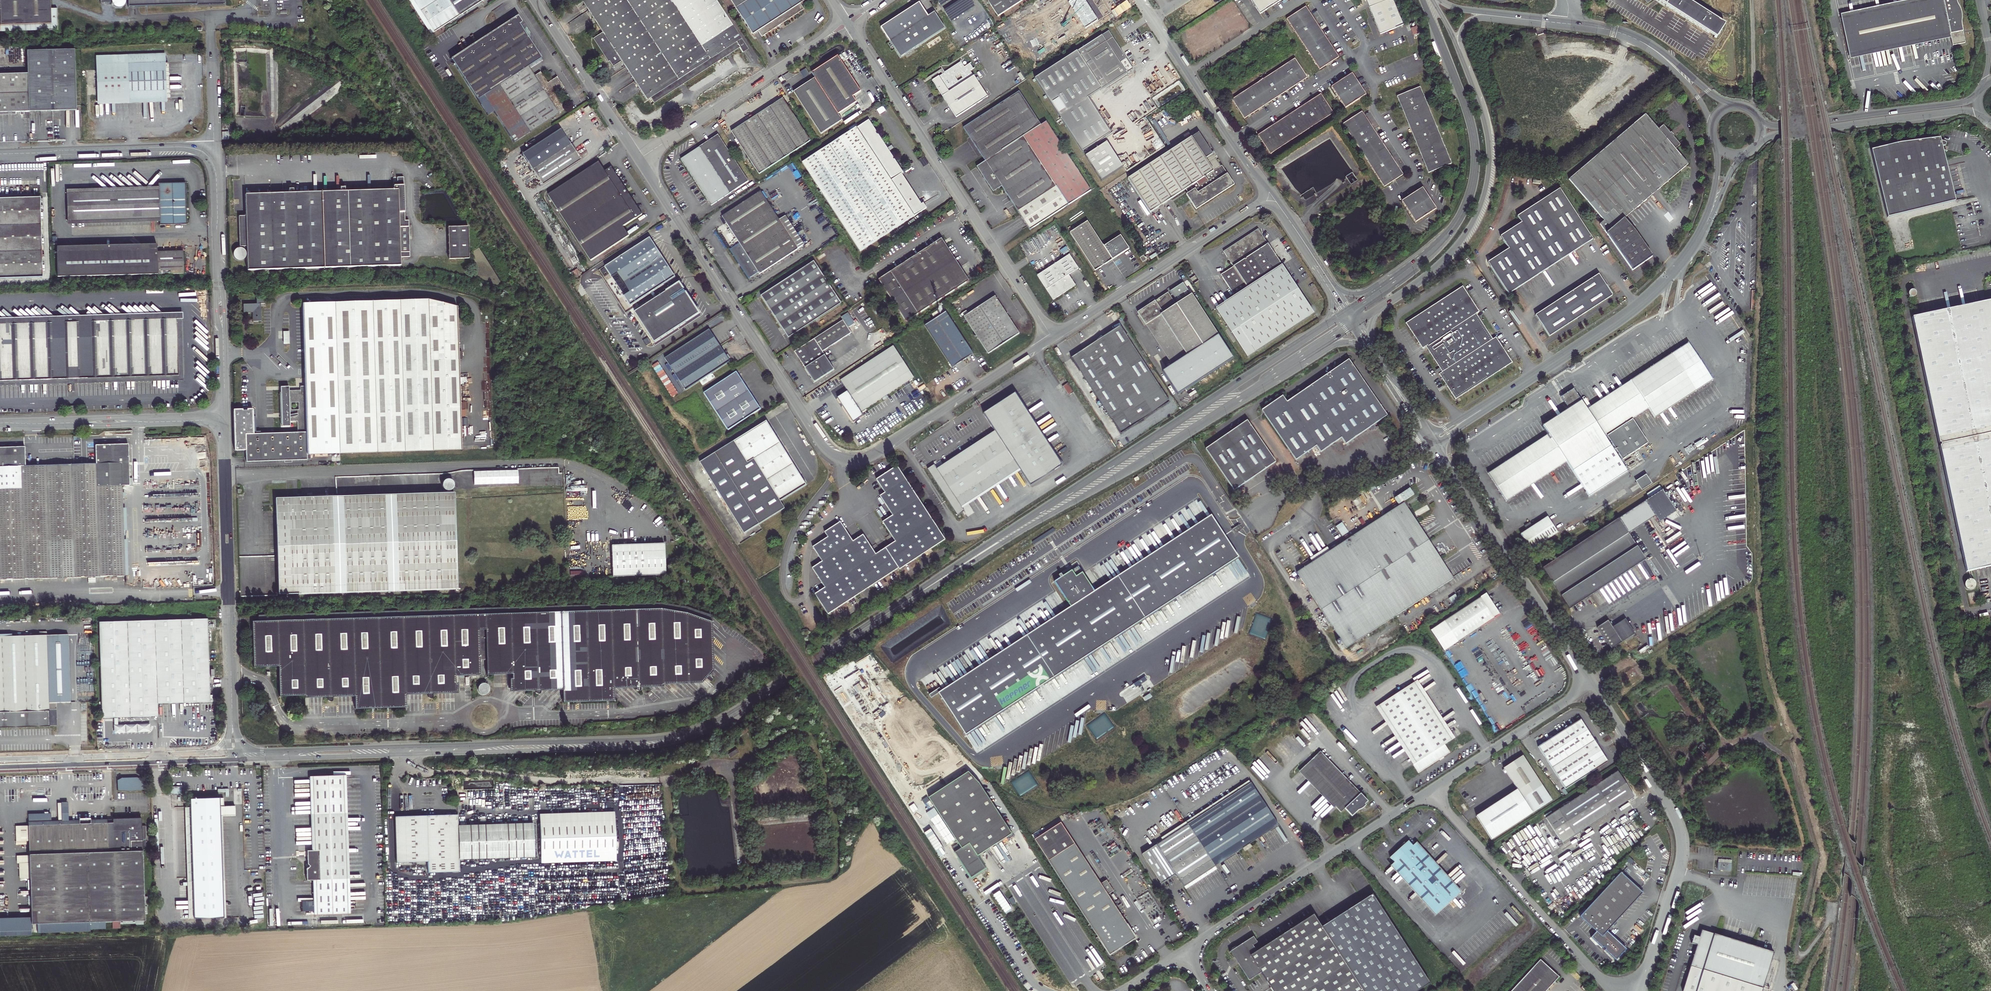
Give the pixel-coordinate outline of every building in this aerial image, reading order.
[(50,5),(50,0),(0,0),(0,26),(57,24),(57,5),(50,5)] [(431,35),(461,15),(462,17),(470,12),(469,10),(484,0),(409,0),(431,35)] [(711,0),(581,0),(579,2),(600,35),(592,40),(610,68),(619,63),(644,101),(648,98),(652,104),(735,49),(738,54),(744,50),(711,0)] [(754,35),(759,32),(762,37),(803,9),(800,4),(806,0),(805,0),(731,0),(754,35)] [(995,18),(1023,0),(983,0),(995,18)] [(1094,24),(1112,13),(1105,0),(1100,0),(1098,1),(1097,0),(1046,0),(1065,34),(1091,19),(1094,24)] [(1261,13),(1281,0),(1252,0),(1261,13)] [(1381,34),(1404,24),(1394,0),(1367,0),(1381,34)] [(1664,5),(1663,7),(1714,40),(1723,26),(1683,0),(1656,0),(1664,5)] [(1849,56),(1950,35),(1953,47),(1966,44),(1962,28),(1963,25),(1963,20),(1962,17),(1961,12),(1960,9),(1959,5),(1957,2),(1956,0),(1933,0),(1842,19),(1849,56)] [(1233,1),(1217,11),(1220,17),(1236,7),(1233,1)] [(879,30),(898,59),(943,31),(932,14),(926,18),(918,5),(879,30)] [(1307,6),(1287,18),(1320,68),(1339,56),(1334,49),(1307,6)] [(515,17),(448,60),(485,118),(492,114),(511,144),(562,111),(552,95),(562,88),(555,78),(545,84),(538,73),(531,77),(525,68),(539,59),(517,26),(520,24),(515,17)] [(1133,69),(1108,31),(1035,79),(1060,116),(1088,98),(1133,69)] [(76,110),(74,49),(27,50),(27,73),(15,74),(0,74),(0,112),(3,112),(16,112),(31,111),(76,110)] [(165,54),(96,56),(97,101),(166,99),(165,63),(165,54)] [(1245,120),(1308,78),(1306,77),(1294,59),(1233,101),(1245,120)] [(930,82),(953,119),(984,100),(960,62),(930,82)] [(792,94),(819,135),(840,123),(836,116),(855,104),(851,98),(858,93),(839,63),(792,94)] [(801,72),(804,78),(809,75),(806,69),(801,72)] [(1332,87),(1345,108),(1367,95),(1354,74),(1332,87)] [(1398,96),(1429,173),(1451,163),(1452,163),(1421,87),(1398,96)] [(999,187),(1027,230),(1089,191),(1044,123),(1039,126),(1017,93),(962,129),(983,164),(975,169),(991,193),(999,187)] [(1322,95),(1259,134),(1271,155),(1335,114),(1322,95)] [(1088,98),(1060,116),(1083,152),(1111,133),(1088,98)] [(726,136),(754,178),(809,142),(781,100),(726,136)] [(1363,112),(1343,124),(1384,188),(1403,176),(1363,112)] [(1641,117),(1564,180),(1598,223),(1595,224),(1630,274),(1649,259),(1635,236),(1621,220),(1683,167),(1669,150),(1674,144),(1661,129),(1655,134),(1641,117)] [(800,165),(858,253),(925,210),(922,204),(919,206),(898,175),(901,174),(867,122),(800,165)] [(557,129),(518,154),(538,186),(577,162),(557,129)] [(1199,133),(1129,178),(1151,212),(1187,189),(1190,193),(1188,194),(1197,209),(1235,184),(1223,165),(1221,166),(1199,133)] [(678,162),(708,208),(746,183),(716,137),(678,162)] [(1896,144),(1868,151),(1885,219),(1952,203),(1940,153),(1939,152),(1940,148),(1942,148),(1942,147),(1942,144),(1930,140),(1896,144)] [(597,164),(545,197),(588,263),(627,238),(621,230),(640,217),(609,170),(603,174),(597,164)] [(244,193),(247,269),(400,265),(400,258),(406,258),(405,251),(410,251),(408,220),(405,220),(403,176),(397,176),(398,184),(393,185),(393,189),(347,191),(347,186),(341,186),(341,191),(302,192),(302,187),(296,187),(296,192),(244,193)] [(156,191),(65,195),(66,222),(157,219),(157,225),(183,225),(182,184),(156,185),(156,191)] [(1423,188),(1402,202),(1416,223),(1428,216),(1437,210),(1436,210),(1423,188)] [(1558,190),(1514,217),(1519,225),(1497,238),(1505,251),(1485,264),(1506,296),(1590,241),(1558,190)] [(42,278),(39,197),(0,199),(0,280),(42,278)] [(716,236),(746,280),(755,274),(757,277),(800,247),(782,220),(772,227),(753,197),(720,218),(726,229),(716,236)] [(1071,233),(1096,271),(1112,260),(1104,247),(1088,222),(1071,233)] [(468,226),(448,227),(449,259),(469,258),(468,226)] [(1259,229),(1224,252),(1234,267),(1221,275),(1235,296),(1215,309),(1247,357),(1314,313),(1259,229)] [(1121,236),(1104,247),(1112,260),(1130,249),(1121,236)] [(632,313),(652,344),(696,316),(676,285),(654,300),(651,293),(672,279),(648,240),(604,268),(628,307),(648,294),(652,301),(632,313)] [(875,281),(903,324),(966,283),(939,240),(875,281)] [(153,245),(54,249),(55,279),(181,275),(180,252),(154,253),(153,245)] [(1070,254),(1037,275),(1054,300),(1075,286),(1068,276),(1079,269),(1070,254)] [(762,297),(789,338),(841,304),(814,262),(762,297)] [(1596,275),(1533,316),(1547,338),(1610,296),(1596,275)] [(1463,286),(1405,323),(1422,349),(1425,347),(1442,372),(1439,374),(1454,399),(1511,361),(1495,336),(1491,339),(1475,314),(1479,311),(1463,286)] [(1167,293),(1137,313),(1172,367),(1166,370),(1183,397),(1235,362),(1189,293),(1173,303),(1167,293)] [(962,318),(986,355),(1017,335),(993,298),(962,318)] [(307,454),(461,449),(458,356),(462,356),(462,351),(458,350),(457,306),(428,299),(302,303),(305,386),(302,386),(302,390),(286,391),(286,394),(281,395),(282,427),(290,427),(290,422),(298,422),(298,432),(247,434),(248,460),(307,459),(307,454)] [(1909,318),(1964,573),(1990,567),(1990,300),(1909,318)] [(262,301),(253,301),(253,308),(240,308),(240,317),(250,317),(250,325),(258,325),(257,308),(262,307),(262,301)] [(185,378),(183,314),(0,319),(0,383),(185,378)] [(922,328),(949,370),(971,356),(944,314),(922,328)] [(794,353),(814,383),(834,370),(822,353),(851,333),(843,321),(794,353)] [(1120,327),(1070,360),(1120,435),(1170,402),(1120,327)] [(707,331),(664,358),(685,390),(726,364),(707,331)] [(1571,391),(1559,399),(1566,411),(1541,428),(1546,436),(1487,475),(1503,503),(1564,464),(1585,498),(1623,472),(1601,439),(1646,411),(1652,421),(1711,382),(1686,345),(1584,412),(1571,391)] [(838,382),(859,414),(912,379),(892,347),(838,382)] [(1283,397),(1261,410),(1293,460),(1314,447),(1317,452),(1338,438),(1342,443),(1382,415),(1349,366),(1288,406),(1283,397)] [(734,374),(701,395),(725,432),(758,411),(734,374)] [(1065,385),(1060,388),(1066,398),(1071,394),(1065,385)] [(1062,467),(1014,395),(982,416),(994,434),(938,471),(935,467),(928,471),(957,515),(964,510),(962,508),(1018,471),(1030,489),(1062,467)] [(764,423),(713,455),(758,526),(784,509),(779,502),(805,486),(764,423)] [(1246,425),(1204,452),(1231,494),(1273,468),(1246,425)] [(122,577),(119,485),(127,485),(125,450),(118,444),(92,445),(93,464),(22,466),(22,447),(0,448),(0,580),(122,577)] [(811,596),(825,616),(896,570),(897,572),(943,541),(895,468),(874,481),(882,494),(878,497),(890,517),(880,524),(893,543),(873,556),(860,536),(850,543),(838,523),(822,533),(825,539),(810,548),(820,564),(809,570),(822,589),(811,596)] [(474,485),(518,484),(518,470),(473,471),(474,485)] [(1636,481),(1641,490),(1652,484),(1646,475),(1636,481)] [(444,479),(441,488),(450,492),(454,482),(444,479)] [(1380,518),(1293,576),(1343,651),(1451,581),(1403,510),(1405,509),(1400,501),(1408,496),(1405,492),(1390,501),(1393,506),(1397,503),(1398,505),(1395,506),(1396,508),(1393,510),(1387,501),(1375,510),(1380,518)] [(455,494),(276,498),(277,595),(458,590),(455,494)] [(1070,605),(938,690),(965,732),(1240,561),(1214,518),(1095,590),(1083,571),(1075,575),(1071,568),(1053,580),(1070,605)] [(1525,533),(1518,536),(1529,553),(1556,535),(1545,519),(1530,528),(1528,525),(1523,529),(1525,533)] [(1579,546),(1540,570),(1567,612),(1644,561),(1617,521),(1588,539),(1587,536),(1577,542),(1579,546)] [(661,538),(608,540),(608,571),(662,569),(661,538)] [(1963,584),(1968,591),(1975,585),(1970,579),(1963,584)] [(1485,591),(1430,628),(1444,649),(1499,612),(1485,591)] [(661,608),(252,621),(254,667),(279,666),(280,696),(328,697),(328,700),(329,701),(331,701),(332,701),(333,700),(333,699),(333,696),(355,696),(355,709),(407,707),(406,694),(428,694),(429,697),(429,698),(431,698),(432,698),(433,697),(433,693),(458,693),(458,675),(481,675),(480,660),(487,659),(487,674),(510,674),(510,690),(536,690),(536,692),(536,693),(537,693),(538,694),(540,693),(541,692),(541,690),(563,690),(563,702),(614,701),(614,687),(636,687),(636,689),(637,690),(638,691),(640,690),(641,688),(641,687),(663,687),(663,683),(701,682),(705,678),(708,681),(710,681),(712,680),(713,678),(712,677),(709,674),(713,669),(712,621),(686,612),(661,608)] [(203,620),(96,624),(99,719),(153,717),(153,705),(206,703),(203,620)] [(1606,622),(1595,630),(1609,651),(1619,644),(1606,622)] [(0,637),(0,728),(50,727),(49,702),(70,702),(68,634),(0,637)] [(481,682),(476,691),(485,696),(490,687),(481,682)] [(1412,685),(1377,707),(1413,765),(1410,767),(1415,775),(1447,755),(1441,747),(1448,742),(1412,685)] [(1159,696),(1147,704),(1152,711),(1164,703),(1159,696)] [(852,701),(844,704),(850,717),(857,714),(852,701)] [(1578,721),(1536,748),(1562,791),(1605,765),(1578,721)] [(1356,796),(1315,754),(1297,771),(1338,814),(1341,810),(1349,818),(1359,808),(1361,809),(1364,802),(1358,795),(1356,796)] [(1523,756),(1504,768),(1504,770),(1503,771),(1505,774),(1507,773),(1517,789),(1475,815),(1491,839),(1532,812),(1552,800),(1523,756)] [(966,771),(926,796),(956,842),(959,846),(952,851),(969,876),(983,867),(975,855),(1010,832),(976,782),(966,771)] [(1614,774),(1544,819),(1560,843),(1630,799),(1614,774)] [(341,775),(309,776),(311,850),(304,851),(304,881),(313,880),(313,913),(308,913),(308,917),(345,915),(341,775)] [(114,787),(114,791),(142,790),(141,786),(136,783),(134,786),(130,783),(128,786),(123,784),(121,787),(114,787)] [(1250,785),(1140,854),(1160,885),(1174,876),(1182,888),(1276,827),(1250,785)] [(218,800),(186,800),(190,919),(221,919),(218,800)] [(139,813),(25,817),(28,926),(142,923),(139,813)] [(454,815),(392,816),(393,862),(424,862),(424,873),(456,871),(456,860),(455,826),(454,815)] [(616,820),(541,823),(542,853),(617,850),(616,820)] [(535,823),(455,826),(456,860),(535,858),(535,823)] [(1057,824),(1031,841),(1106,958),(1130,944),(1131,936),(1104,895),(1110,891),(1102,880),(1096,884),(1057,824)] [(1395,861),(1394,862),(1440,912),(1460,893),(1415,844),(1413,845),(1411,843),(1409,840),(1391,857),(1394,860),(1395,861)] [(949,846),(952,851),(959,846),(956,842),(949,846)] [(1732,861),(1717,860),(1716,870),(1731,871),(1732,861)] [(1643,893),(1620,872),(1579,917),(1595,932),(1590,937),(1616,960),(1626,949),(1607,932),(1643,893)] [(1232,949),(1240,962),(1239,963),(1250,981),(1261,974),(1272,990),(1423,990),(1432,985),(1373,894),(1322,927),(1314,915),(1258,951),(1254,945),(1258,943),(1253,937),(1238,948),(1236,946),(1232,949)] [(1702,931),(1700,938),(1694,936),(1693,938),(1692,943),(1697,946),(1683,990),(1761,990),(1772,953),(1702,931)] [(1511,990),(1546,990),(1556,980),(1537,963),(1511,990)]
